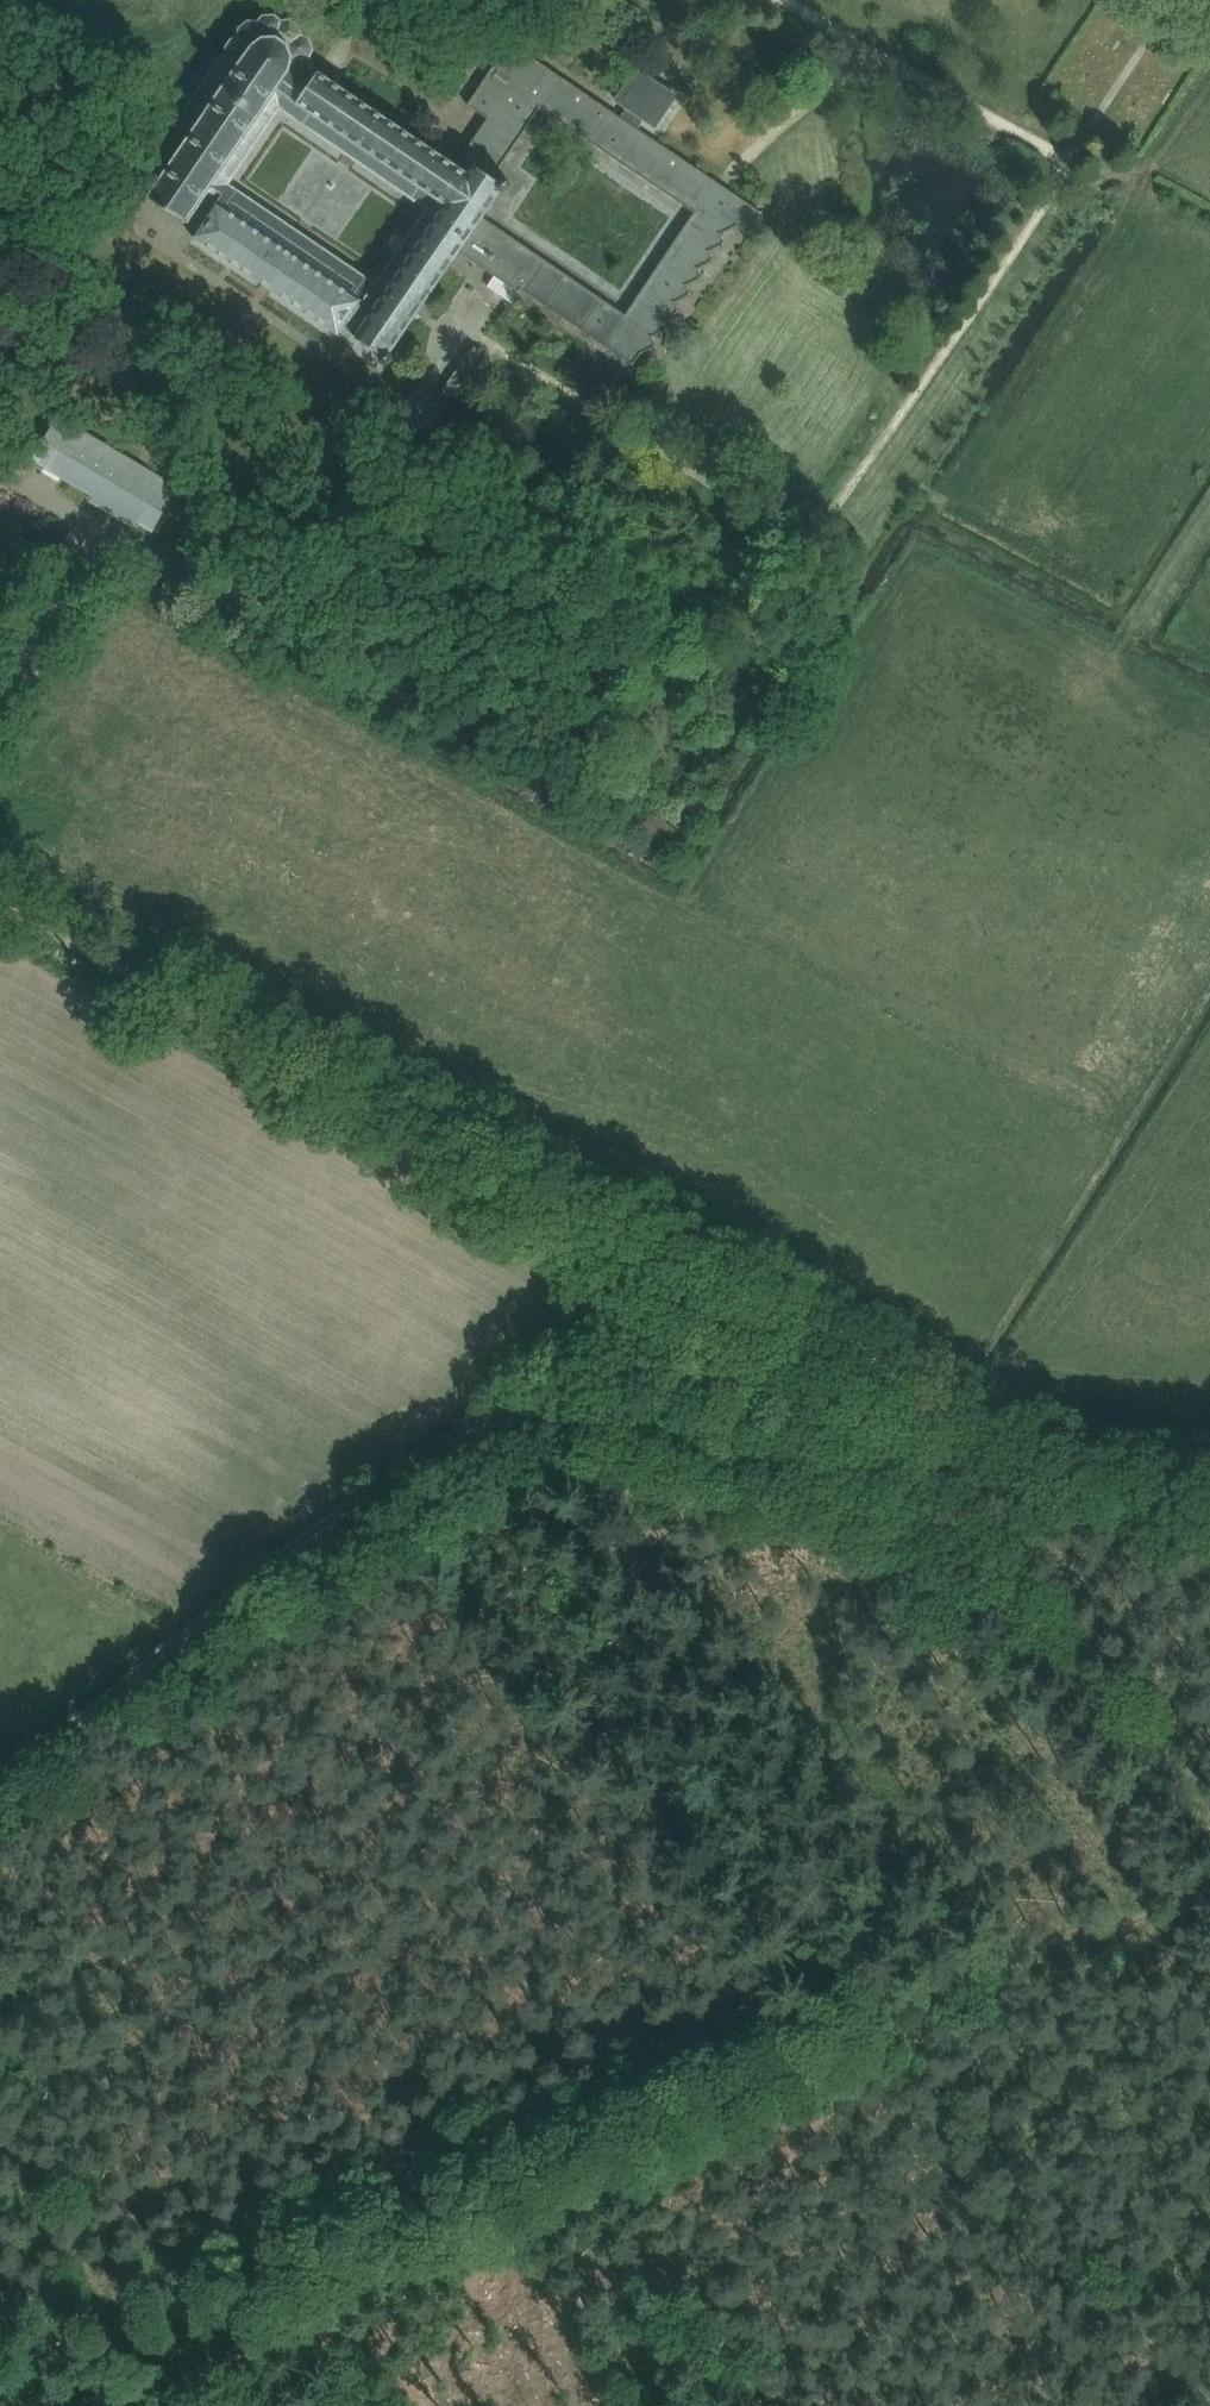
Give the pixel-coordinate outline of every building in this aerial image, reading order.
[(377,349),(374,354),(375,363),(382,366),(387,366),(391,364),(392,361),(392,360),(393,358),(392,352),(461,251),(494,275),(486,287),(512,304),(522,290),(633,365),(642,352),(657,345),(652,336),(669,328),(664,319),(681,311),(674,301),(692,293),(686,283),(703,277),(699,268),(714,260),(711,251),(727,242),(720,232),(737,225),(748,233),(762,210),(639,129),(644,120),(657,128),(680,94),(637,66),(613,99),(625,108),(620,116),(509,40),(468,105),(487,118),(456,161),(318,71),(315,67),(311,57),(315,49),(311,38),(303,33),(301,25),(291,18),(283,19),(277,15),(265,14),(258,20),(248,21),(241,27),(237,36),(234,38),(131,182),(200,229),(196,237),(338,335),(344,327),(377,349)] [(441,393),(454,402),(487,354),(474,345),(441,393)] [(60,413),(34,457),(96,495),(93,500),(133,524),(136,520),(153,530),(179,485),(60,413)]
